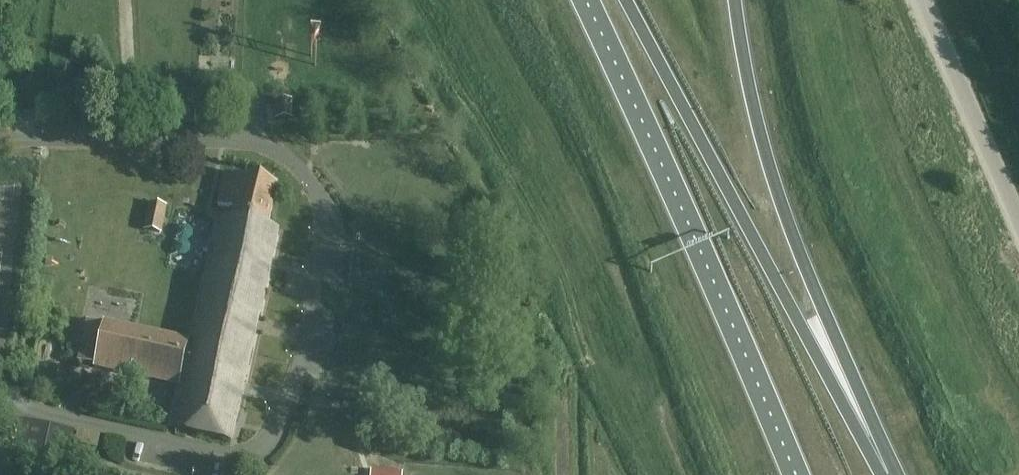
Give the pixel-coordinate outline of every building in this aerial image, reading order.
[(292,104),(276,104),(276,121),(292,121),(292,104)] [(194,124),(195,111),(179,110),(178,123),(194,124)] [(230,442),(269,268),(277,229),(268,227),(276,186),(224,174),(217,205),(233,209),(231,218),(221,216),(193,346),(187,345),(187,341),(104,323),(103,325),(86,321),(77,362),(94,366),(94,368),(178,386),(179,381),(185,382),(174,430),(230,442)] [(161,232),(165,206),(150,203),(146,229),(161,232)] [(73,430),(26,420),(17,459),(64,470),(73,430)]
